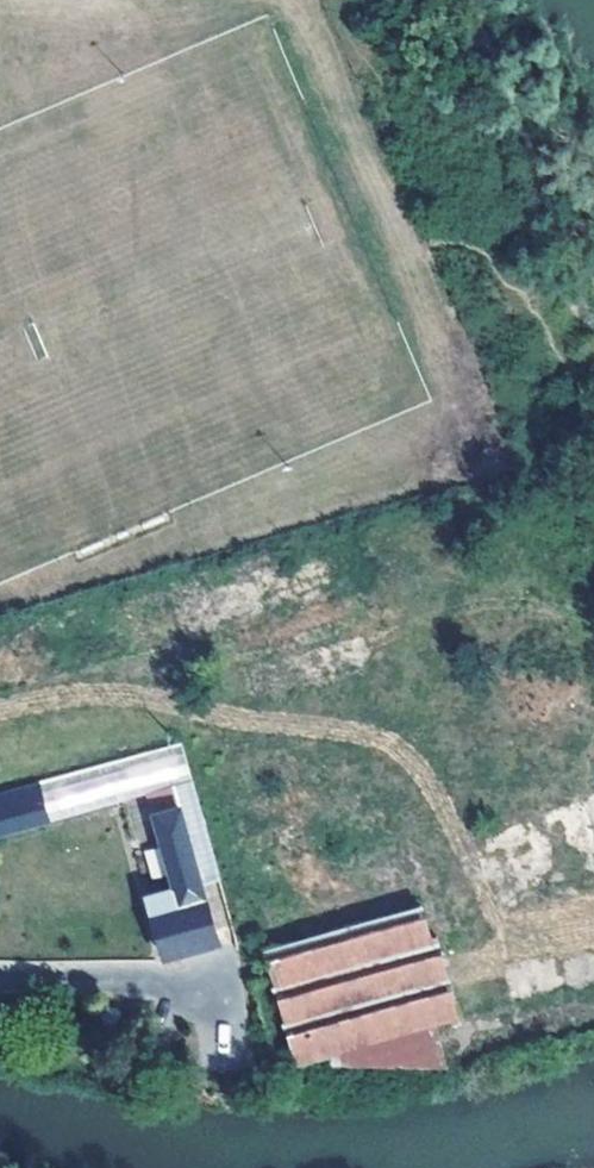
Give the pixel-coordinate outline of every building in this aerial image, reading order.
[(30,255),(19,215),(0,220),(0,263),(30,255)] [(109,800),(147,789),(191,777),(181,742),(7,793),(10,804),(0,807),(0,833),(109,800)] [(219,878),(191,777),(147,789),(175,886),(147,894),(164,958),(219,943),(202,883),(219,878)] [(583,791),(593,832),(593,788),(583,791)] [(250,980),(274,1062),(290,1058),(292,1067),(330,1056),(333,1065),(446,1062),(435,1021),(458,1015),(438,933),(430,935),(420,903),(267,949),(274,973),(250,980)]
